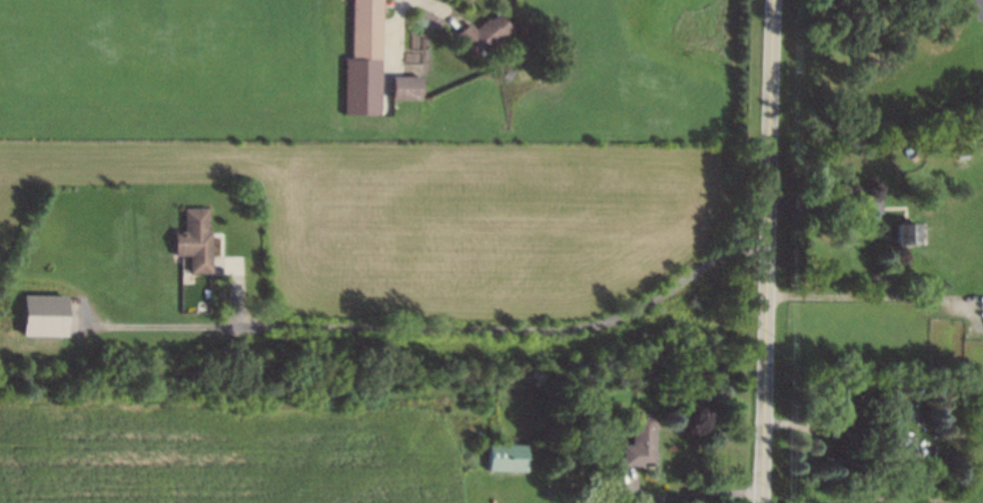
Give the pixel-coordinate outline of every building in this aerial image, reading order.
[(352,60),(353,0),(384,0),(383,60),(352,60)] [(457,33),(471,21),(476,27),(489,17),(491,19),(499,12),(512,28),(479,57),(457,33)] [(393,75),(393,99),(422,99),(422,76),(393,75)] [(209,208),(209,232),(214,232),(214,271),(192,272),(192,255),(176,255),(176,231),(186,231),(186,208),(209,208)] [(898,223),(898,244),(922,244),(920,223),(898,223)] [(24,294),(24,334),(71,336),(71,295),(24,294)] [(624,465),(657,466),(658,414),(635,413),(634,444),(625,444),(624,465)] [(490,443),(490,468),(529,470),(530,444),(490,443)]
